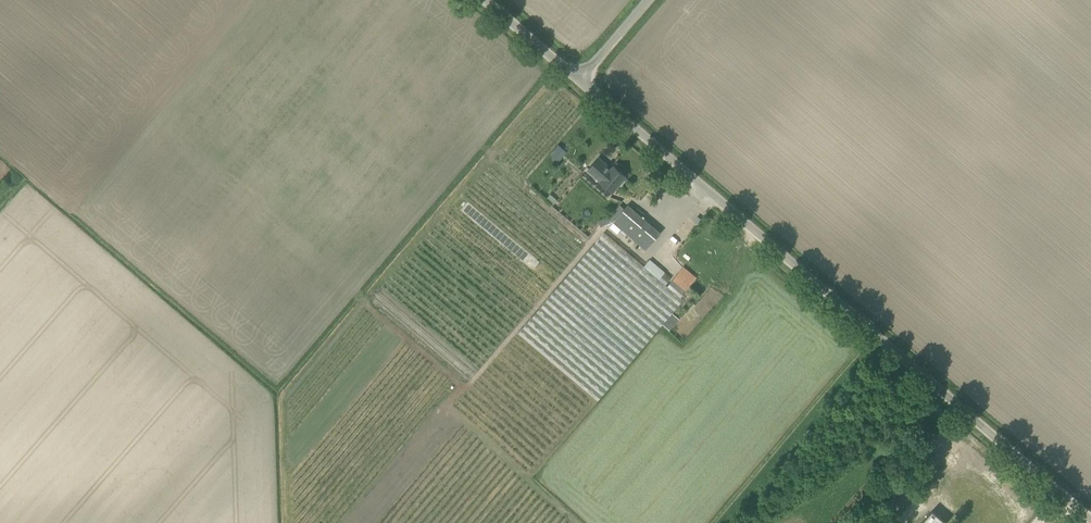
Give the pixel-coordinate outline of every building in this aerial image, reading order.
[(567,152),(558,144),(550,154),(559,161),(567,152)] [(599,158),(592,166),(588,170),(601,181),(600,182),(612,192),(619,185),(622,185),(625,181),(624,178),(626,176),(614,166),(611,169),(606,164),(599,158)] [(621,228),(646,250),(654,241),(661,233),(630,207),(627,205),(624,208),(620,205),(609,218),(613,221),(621,228)] [(698,216),(693,220),(698,224),(702,219),(698,216)] [(604,232),(519,333),(598,400),(684,299),(604,232)] [(947,522),(932,510),(925,519),(921,522),(947,522)]
